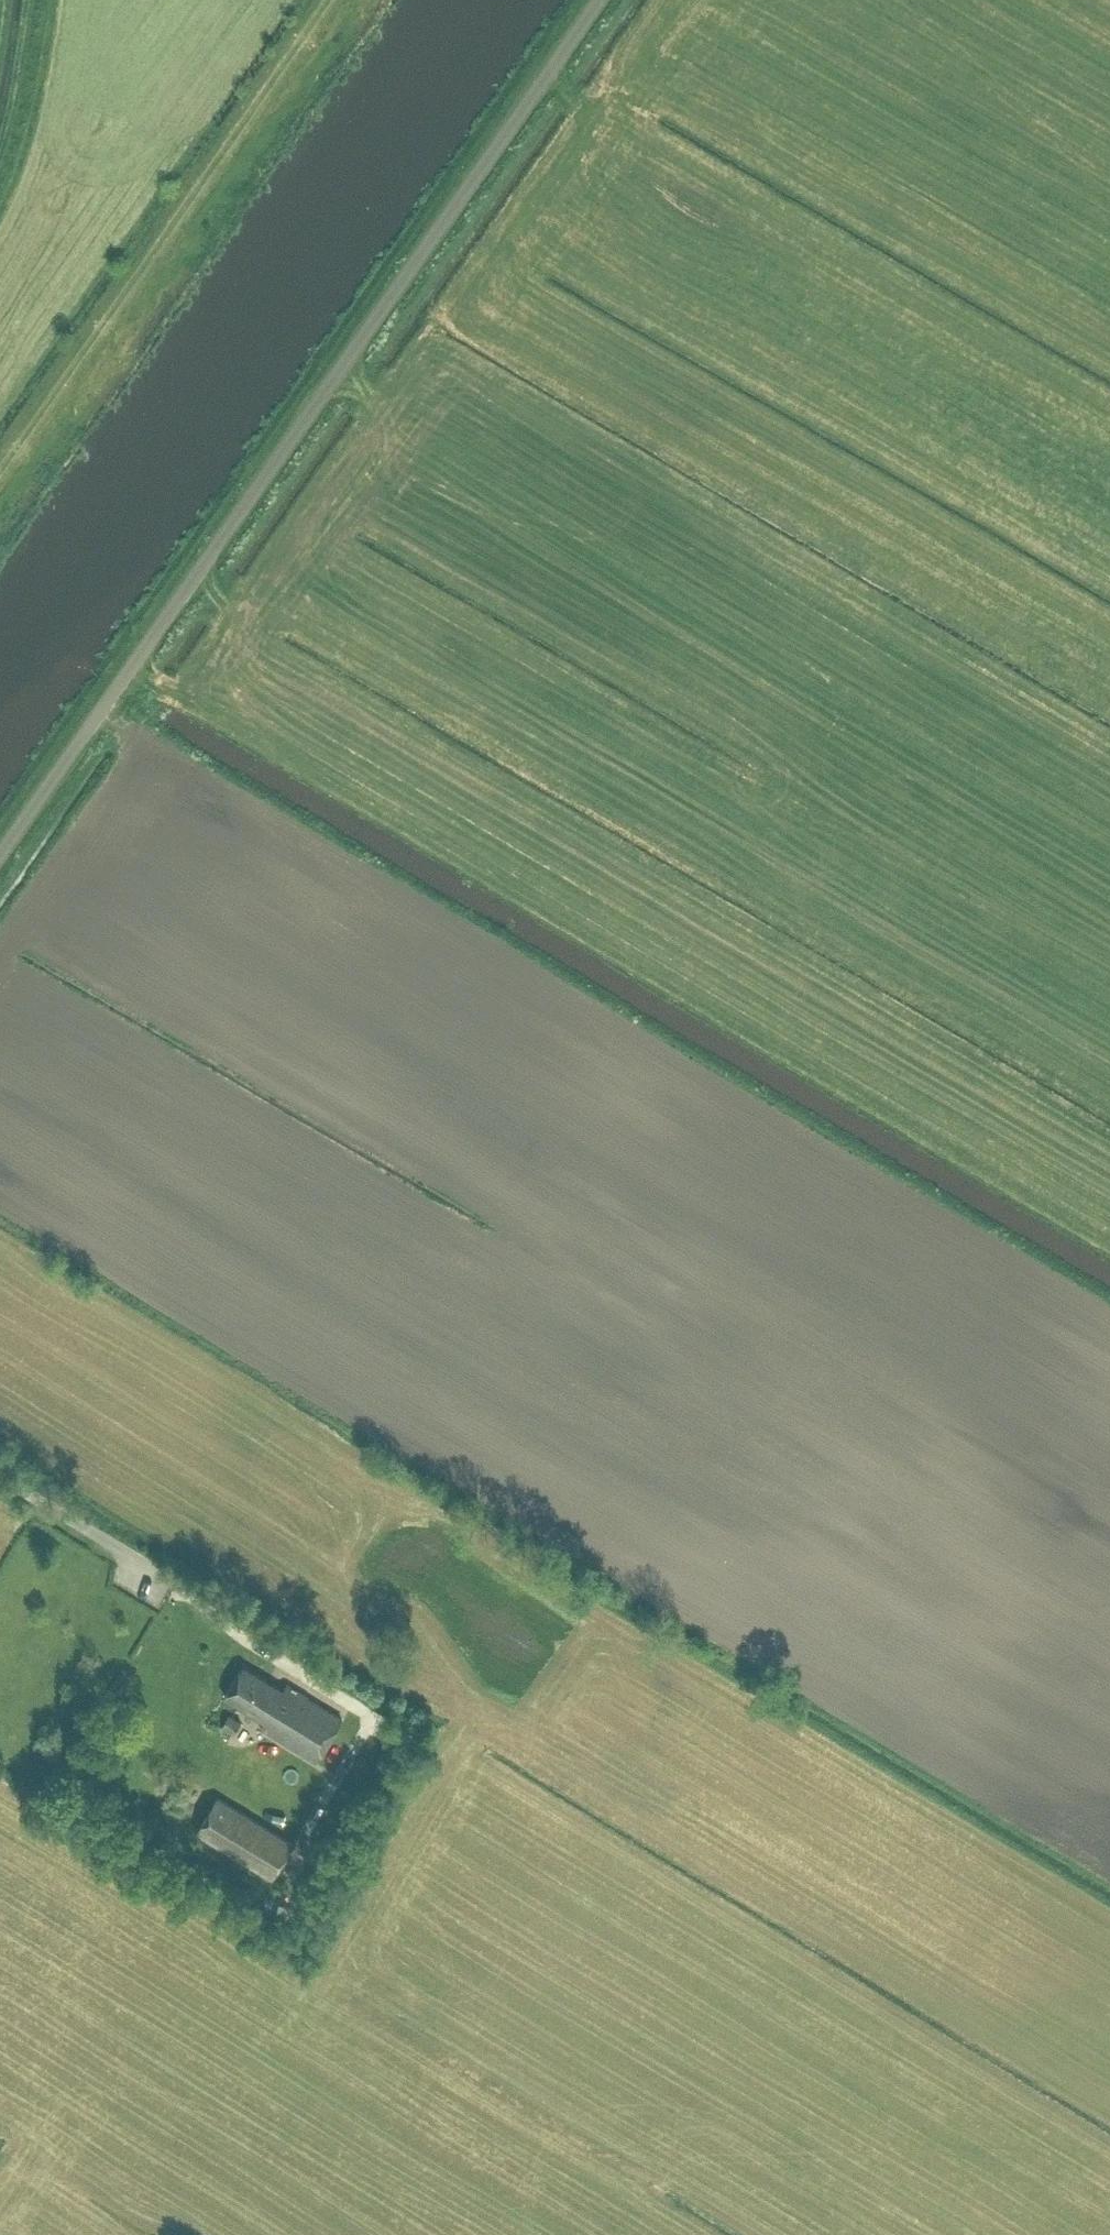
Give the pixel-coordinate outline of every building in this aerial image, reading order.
[(317,1760),(342,1718),(309,1698),(309,1697),(287,1683),(283,1689),(244,1665),(225,1696),(265,1720),(261,1726),(317,1760)] [(229,1712),(222,1724),(235,1732),(241,1720),(229,1712)] [(218,1798),(197,1831),(273,1877),(293,1843),(218,1798)]
